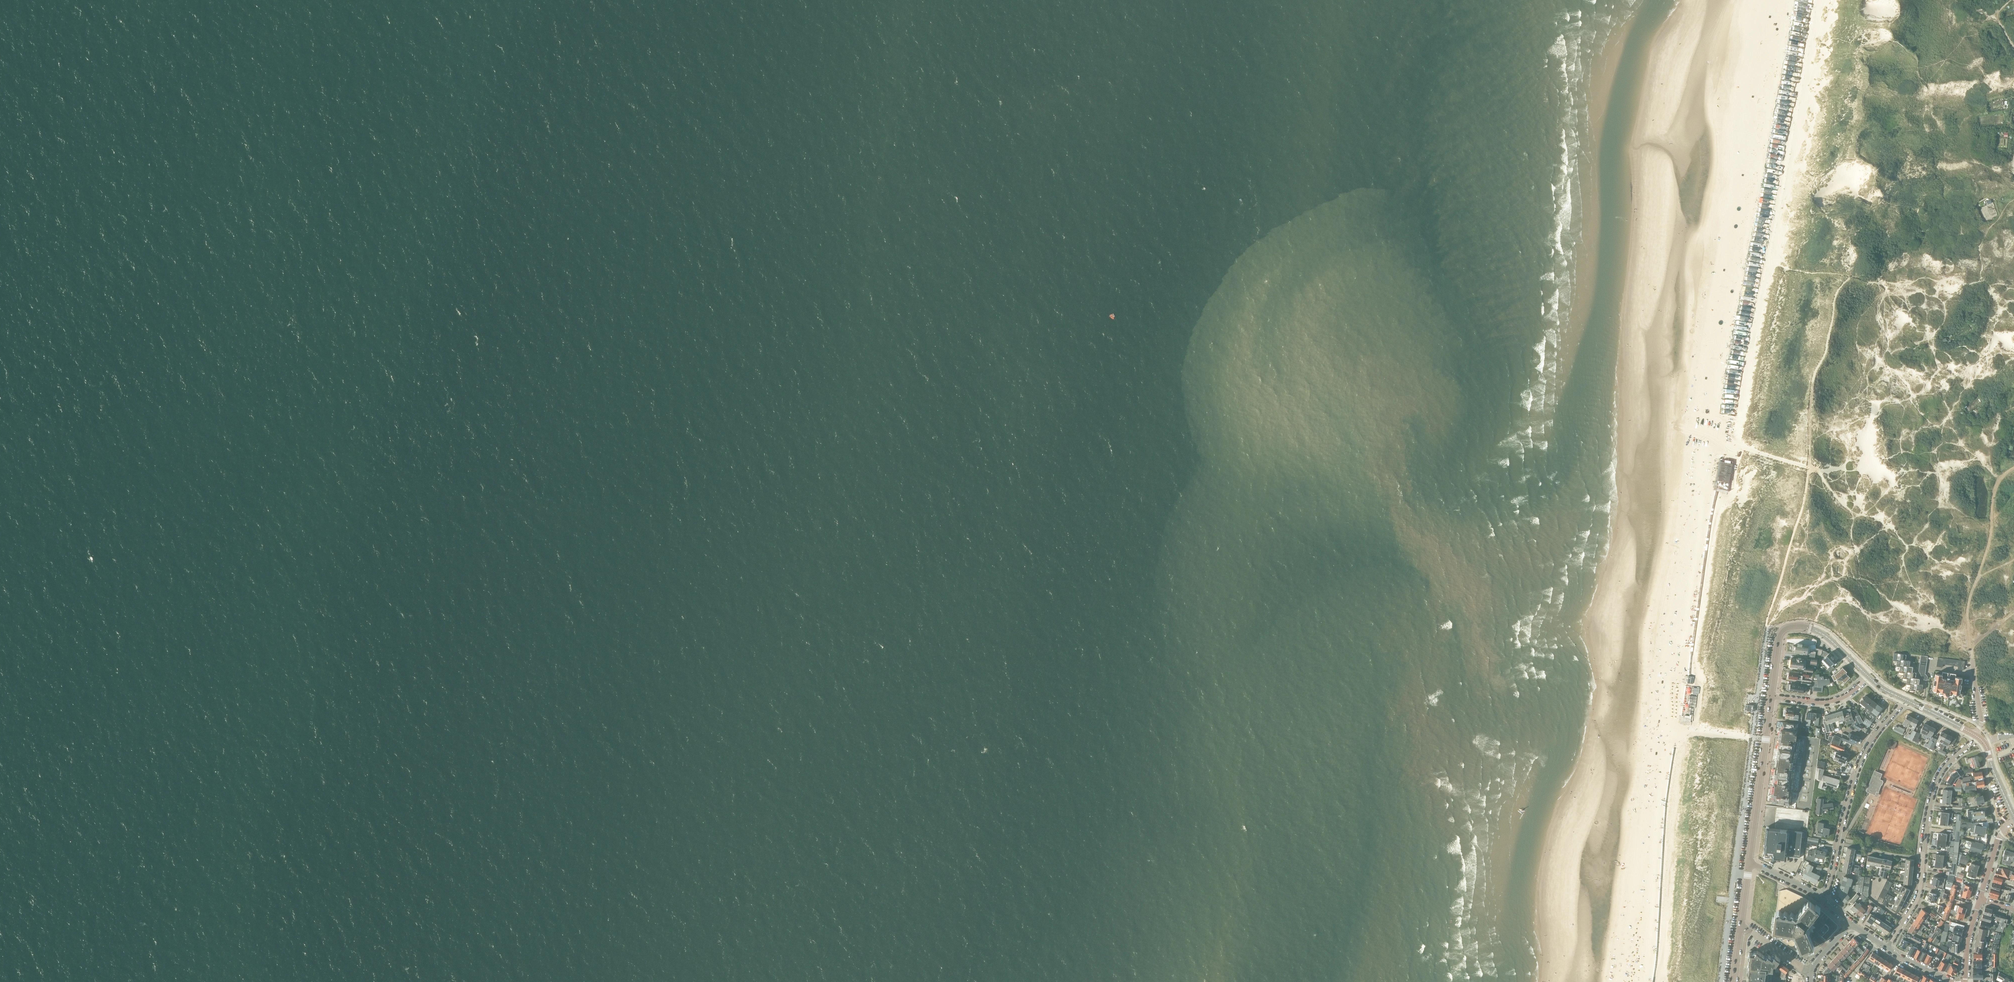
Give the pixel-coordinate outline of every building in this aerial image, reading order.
[(1721,459),(1718,474),(1730,477),(1733,464),(1730,463),(1731,461),(1721,459)] [(1841,558),(1832,557),(1830,565),(1840,567),(1841,558)] [(1793,646),(1792,651),(1795,651),(1795,653),(1806,654),(1806,657),(1811,658),(1811,657),(1815,658),(1815,655),(1816,652),(1810,651),(1810,647),(1808,647),(1808,646),(1802,645),(1802,644),(1798,643),(1797,645),(1796,645),(1796,646),(1793,646)] [(1821,656),(1821,657),(1823,659),(1823,660),(1830,666),(1827,669),(1829,672),(1834,668),(1831,665),(1836,660),(1829,653),(1828,654),(1828,653),(1827,653),(1827,652),(1826,652),(1825,652),(1825,651),(1824,651),(1823,651),(1822,651),(1822,655),(1821,656)] [(1893,661),(1897,661),(1897,659),(1906,660),(1907,655),(1894,653),(1893,661)] [(1790,659),(1789,662),(1791,663),(1790,666),(1792,667),(1803,668),(1804,660),(1802,659),(1796,658),(1796,659),(1791,658),(1791,659),(1790,659)] [(1831,676),(1834,681),(1837,679),(1840,677),(1842,678),(1841,679),(1844,683),(1850,677),(1845,673),(1847,672),(1843,667),(1839,670),(1834,674),(1831,676)] [(1790,672),(1789,679),(1802,681),(1802,680),(1802,676),(1799,675),(1798,676),(1798,673),(1790,672)] [(1934,684),(1933,689),(1933,690),(1940,691),(1939,694),(1943,694),(1943,695),(1944,696),(1947,696),(1948,695),(1953,696),(1953,693),(1960,694),(1961,688),(1962,684),(1961,684),(1962,678),(1955,677),(1956,674),(1943,672),(1942,675),(1935,674),(1935,680),(1934,680),(1934,684)] [(1812,691),(1822,692),(1823,685),(1830,684),(1829,679),(1824,680),(1823,676),(1819,677),(1819,674),(1815,674),(1815,677),(1813,678),(1813,686),(1812,691)] [(1806,693),(1806,687),(1811,687),(1811,684),(1802,683),(1801,682),(1800,686),(1788,684),(1787,690),(1806,693)] [(1910,685),(1909,691),(1914,691),(1914,689),(1922,690),(1923,685),(1919,684),(1911,683),(1910,685)] [(1696,697),(1689,696),(1687,708),(1689,709),(1688,716),(1694,716),(1695,709),(1694,709),(1696,697)] [(1860,702),(1866,707),(1871,700),(1866,696),(1863,699),(1862,699),(1860,702)] [(1864,709),(1870,714),(1877,705),(1871,700),(1866,707),(1864,709)] [(1877,705),(1870,714),(1868,716),(1872,719),(1873,718),(1874,717),(1872,715),(1874,713),(1878,716),(1880,713),(1879,712),(1882,709),(1877,705)] [(1786,710),(1785,715),(1789,716),(1789,719),(1798,720),(1799,715),(1794,714),(1794,711),(1786,710)] [(1836,713),(1838,721),(1839,722),(1845,720),(1846,722),(1853,720),(1850,711),(1843,714),(1842,711),(1836,713)] [(1816,714),(1807,713),(1807,719),(1806,726),(1810,726),(1811,719),(1815,720),(1814,725),(1817,725),(1818,726),(1819,717),(1821,717),(1821,714),(1819,714),(1819,717),(1816,716),(1816,714)] [(1836,713),(1830,715),(1832,723),(1838,721),(1836,713)] [(1832,723),(1830,715),(1824,717),(1826,722),(1823,723),(1826,733),(1835,731),(1834,727),(1833,727),(1832,723)] [(1860,715),(1857,717),(1855,718),(1857,723),(1859,722),(1860,724),(1864,722),(1860,715)] [(1903,724),(1908,727),(1913,718),(1908,715),(1903,724)] [(1913,718),(1908,727),(1907,729),(1909,730),(1911,728),(1914,729),(1918,720),(1913,718)] [(1863,723),(1869,727),(1872,722),(1869,721),(1866,719),(1865,721),(1864,722),(1863,723)] [(1792,721),(1791,724),(1777,721),(1766,801),(1781,803),(1781,808),(1810,811),(1811,811),(1813,793),(1815,779),(1817,768),(1821,739),(1814,738),(1800,736),(1801,729),(1796,721),(1792,721)] [(1851,725),(1850,726),(1859,731),(1862,726),(1856,723),(1855,723),(1851,725)] [(1922,737),(1924,738),(1925,735),(1926,735),(1930,726),(1925,723),(1920,733),(1923,734),(1922,737)] [(1807,731),(1809,731),(1809,727),(1806,726),(1805,730),(1801,730),(1800,736),(1805,736),(1806,737),(1807,731)] [(1893,731),(1902,735),(1905,729),(1899,726),(1898,727),(1895,726),(1893,731)] [(1926,740),(1929,735),(1932,736),(1936,729),(1930,726),(1926,735),(1925,735),(1924,738),(1926,740)] [(1907,737),(1912,740),(1916,732),(1912,730),(1910,735),(1908,734),(1907,737)] [(1947,735),(1942,732),(1938,740),(1941,741),(1938,746),(1941,748),(1947,735)] [(1853,745),(1854,743),(1856,744),(1859,737),(1858,736),(1856,735),(1851,733),(1850,736),(1842,733),(1841,735),(1843,736),(1842,738),(1834,735),(1831,742),(1839,745),(1841,740),(1853,745)] [(1941,748),(1938,753),(1944,756),(1946,753),(1942,751),(1945,745),(1948,746),(1950,743),(1954,745),(1956,739),(1947,735),(1941,748)] [(1925,743),(1924,746),(1929,749),(1934,739),(1931,737),(1928,744),(1925,743)] [(1934,739),(1929,749),(1933,750),(1934,748),(1934,747),(1935,744),(1936,744),(1937,741),(1938,740),(1934,739)] [(1830,746),(1843,752),(1845,748),(1831,743),(1830,746)] [(1836,751),(1833,759),(1838,761),(1845,763),(1848,757),(1846,756),(1847,754),(1840,752),(1839,753),(1836,751)] [(1966,760),(1967,763),(1971,761),(1973,767),(1980,765),(1978,759),(1979,758),(1978,756),(1966,760)] [(1818,761),(1817,768),(1824,769),(1825,762),(1818,761)] [(1824,769),(1817,768),(1815,779),(1821,780),(1819,788),(1825,790),(1827,784),(1838,787),(1840,780),(1823,776),(1824,769)] [(1882,774),(1877,772),(1875,771),(1867,792),(1875,795),(1877,792),(1879,792),(1881,785),(1882,785),(1883,782),(1883,781),(1880,780),(1882,774)] [(1952,785),(1953,783),(1956,784),(1955,786),(1962,787),(1961,784),(1962,780),(1960,780),(1960,779),(1959,778),(1960,777),(1960,776),(1957,771),(1952,774),(1947,781),(1952,785)] [(1973,772),(1970,772),(1971,776),(1963,778),(1962,780),(1961,784),(1970,782),(1970,778),(1971,778),(1972,779),(1983,777),(1982,771),(1973,772)] [(1976,781),(1977,782),(1975,782),(1976,788),(1985,787),(1984,780),(1976,781)] [(1947,789),(1944,789),(1943,796),(1951,797),(1952,790),(1953,790),(1953,786),(1947,785),(1947,789)] [(1969,803),(1977,801),(1978,804),(1984,803),(1983,795),(1977,797),(1976,796),(1968,798),(1969,803)] [(1952,805),(1952,808),(1962,809),(1962,801),(1962,798),(1959,798),(1958,805),(1952,805)] [(1818,799),(1817,804),(1816,814),(1822,815),(1822,810),(1833,808),(1833,803),(1823,805),(1824,799),(1818,799)] [(1766,844),(1765,855),(1770,856),(1773,856),(1773,857),(1774,857),(1779,858),(1780,858),(1785,858),(1785,856),(1786,857),(1799,858),(1801,845),(1805,845),(1805,846),(1805,844),(1806,841),(1809,813),(1809,811),(1802,810),(1781,808),(1777,807),(1776,812),(1774,829),(1770,828),(1768,828),(1768,829),(1767,831),(1767,834),(1767,836),(1766,839),(1766,840),(1766,843),(1766,844)] [(1985,811),(1973,812),(1973,810),(1967,811),(1968,821),(1974,821),(1974,820),(1978,819),(1978,818),(1985,817),(1985,811)] [(1822,836),(1828,837),(1830,829),(1823,827),(1824,823),(1818,822),(1817,829),(1816,835),(1817,835),(1822,836)] [(1970,831),(1974,832),(1976,832),(1976,833),(1978,834),(1978,836),(1985,837),(1984,839),(1987,840),(1989,834),(1986,833),(1987,827),(1983,826),(1982,823),(1979,823),(1975,823),(1972,824),(1972,822),(1961,822),(1961,827),(1961,826),(1961,827),(1964,827),(1964,828),(1971,828),(1970,829),(1970,831)] [(1939,833),(1938,840),(1950,841),(1951,834),(1939,833)] [(1983,844),(1978,843),(1976,842),(1975,842),(1972,842),(1965,840),(1963,848),(1981,853),(1983,844)] [(1950,847),(1950,852),(1958,853),(1958,851),(1959,842),(1954,841),(1951,841),(1950,846),(1953,846),(1953,847),(1950,847)] [(1848,848),(1846,854),(1861,857),(1862,854),(1859,853),(1859,854),(1855,853),(1855,850),(1848,848)] [(1808,851),(1807,860),(1814,861),(1816,862),(1818,860),(1818,857),(1824,859),(1825,852),(1816,850),(1816,851),(1812,850),(1812,852),(1808,851)] [(2013,852),(2006,850),(2004,856),(2004,857),(2003,862),(2005,863),(2005,864),(2007,864),(2008,864),(2010,864),(2011,860),(2013,861),(2013,859),(2013,853),(2013,852)] [(1953,857),(1952,863),(1956,863),(1958,854),(1958,853),(1950,852),(1949,856),(1953,857)] [(1958,854),(1956,863),(1956,865),(1958,866),(1959,863),(1966,865),(1968,859),(1966,858),(1966,856),(1961,855),(1958,854)] [(1875,866),(1879,867),(1880,859),(1874,858),(1872,869),(1875,870),(1875,866)] [(1845,860),(1844,866),(1856,868),(1859,868),(1859,866),(1856,865),(1856,866),(1852,865),(1853,862),(1845,860)] [(1886,860),(1884,872),(1882,878),(1885,879),(1886,872),(1887,868),(1891,869),(1892,861),(1886,860)] [(1803,877),(1810,880),(1813,873),(1811,872),(1813,867),(1814,866),(1808,864),(1809,862),(1806,861),(1803,867),(1806,868),(1803,873),(1805,873),(1803,877)] [(1948,875),(1955,876),(1956,865),(1956,863),(1952,863),(1951,866),(1948,866),(1947,868),(1949,869),(1949,872),(1949,871),(1948,875)] [(1969,866),(1969,868),(1978,871),(1979,865),(1972,863),(1971,866),(1969,866)] [(1906,868),(1905,872),(1913,872),(1913,866),(1901,865),(1902,865),(1898,864),(1898,867),(1901,867),(1901,868),(1906,868)] [(1956,865),(1955,876),(1963,879),(1964,874),(1964,873),(1961,872),(1962,867),(1958,866),(1956,865)] [(1978,871),(1969,868),(1968,871),(1969,872),(1968,875),(1972,876),(1972,877),(1973,878),(1974,878),(1975,878),(1975,877),(1976,877),(1978,871)] [(2005,878),(2008,879),(2008,877),(2010,878),(2010,880),(2013,881),(2013,875),(2012,874),(2011,874),(2009,874),(2010,870),(2002,868),(2002,869),(2000,869),(1999,869),(1998,871),(1996,871),(1995,875),(2005,878)] [(1813,873),(1810,880),(1813,881),(1813,883),(1815,884),(1816,883),(1817,883),(1820,876),(1813,873)] [(1945,886),(1951,888),(1954,876),(1948,875),(1947,879),(1945,886)] [(2013,885),(2013,881),(2010,880),(1995,876),(1993,881),(2001,884),(2002,880),(2005,881),(2005,882),(2013,885)] [(1856,890),(1856,886),(1851,885),(1853,880),(1844,877),(1839,892),(1841,892),(1839,896),(1842,898),(1841,899),(1845,902),(1846,901),(1847,900),(1848,899),(1849,900),(1850,899),(1849,898),(1849,897),(1847,895),(1849,889),(1856,890)] [(1936,887),(1938,888),(1937,891),(1944,893),(1945,889),(1943,889),(1946,879),(1941,878),(1934,877),(1932,884),(1937,886),(1936,887)] [(2000,888),(2001,885),(1993,883),(1991,888),(2000,891),(2002,892),(2004,892),(2006,893),(2008,894),(2013,895),(2013,892),(2008,890),(2000,888)] [(1966,885),(1964,890),(1964,891),(1971,893),(1973,887),(1966,885)] [(1898,887),(1897,890),(1908,895),(1910,890),(1903,886),(1902,889),(1898,887)] [(1953,899),(1954,898),(1954,896),(1956,888),(1951,887),(1951,888),(1949,894),(1948,898),(1953,899)] [(1899,894),(1898,897),(1905,901),(1908,895),(1897,890),(1894,888),(1892,891),(1899,894)] [(1997,900),(2000,891),(1991,888),(1989,894),(1991,895),(1990,897),(1997,900)] [(1773,935),(1797,952),(1801,951),(1812,946),(1809,937),(1806,931),(1809,930),(1809,929),(1810,930),(1811,928),(1812,927),(1812,925),(1811,924),(1810,924),(1809,923),(1809,922),(1808,922),(1812,916),(1818,908),(1809,901),(1807,900),(1802,897),(1787,890),(1786,889),(1784,890),(1779,891),(1779,895),(1778,896),(1778,897),(1776,913),(1773,930),(1773,935)] [(1964,891),(1964,890),(1960,889),(1959,892),(1963,893),(1961,896),(1970,899),(1971,893),(1964,891)] [(1851,908),(1856,912),(1861,906),(1862,903),(1864,905),(1864,904),(1867,907),(1868,906),(1869,904),(1871,905),(1873,903),(1867,898),(1864,896),(1863,895),(1863,894),(1862,893),(1863,892),(1860,892),(1858,891),(1856,894),(1850,901),(1853,903),(1859,896),(1859,897),(1863,900),(1862,901),(1861,901),(1860,903),(1859,903),(1858,904),(1856,902),(1851,908)] [(1942,899),(1943,900),(1944,897),(1948,899),(1948,898),(1949,894),(1944,893),(1937,891),(1936,894),(1930,893),(1928,900),(1937,903),(1939,898),(1942,899)] [(1888,894),(1886,898),(1902,906),(1905,901),(1898,897),(1896,900),(1892,898),(1893,897),(1888,894)] [(1887,901),(1890,903),(1894,905),(1892,910),(1896,913),(1897,910),(1900,912),(1902,906),(1886,898),(1883,904),(1885,906),(1887,901)] [(1950,909),(1953,899),(1948,898),(1948,899),(1947,904),(1946,905),(1945,907),(1945,908),(1950,909)] [(1937,911),(1941,913),(1943,914),(1945,907),(1942,906),(1939,905),(1937,911)] [(1955,911),(1958,912),(1965,914),(1967,908),(1959,906),(1957,905),(1955,911)] [(1861,906),(1856,912),(1861,916),(1866,910),(1861,906)] [(1956,918),(1963,920),(1965,914),(1958,912),(1955,911),(1950,910),(1950,909),(1945,908),(1942,919),(1946,920),(1947,920),(1949,913),(1955,915),(1955,917),(1956,918)] [(1985,908),(1984,913),(1995,917),(2001,919),(2005,920),(2006,917),(1992,913),(1992,910),(1985,908)] [(1922,909),(1919,915),(1927,920),(1929,916),(1928,916),(1929,914),(1922,909)] [(1872,924),(1877,928),(1882,921),(1879,919),(1883,913),(1880,912),(1879,914),(1872,924)] [(1867,921),(1872,924),(1879,914),(1877,913),(1874,916),(1871,914),(1867,921)] [(1992,919),(2000,921),(1999,925),(1998,924),(1998,925),(1998,924),(1998,925),(2004,927),(2003,926),(2005,922),(2000,921),(2001,919),(1995,917),(1984,913),(1982,919),(1991,922),(1992,919)] [(1919,915),(1916,920),(1922,924),(1923,921),(1926,923),(1928,921),(1927,920),(1919,915)] [(1877,928),(1882,931),(1889,921),(1887,919),(1884,923),(1882,921),(1877,928)] [(1916,920),(1912,925),(1918,929),(1922,924),(1916,920)] [(1951,922),(1947,920),(1946,920),(1945,924),(1950,926),(1951,924),(1954,925),(1954,926),(1955,926),(1953,933),(1962,935),(1962,933),(1964,932),(1964,930),(1964,929),(1965,926),(1958,924),(1955,923),(1951,922)] [(1980,926),(1997,931),(2003,933),(2004,927),(1998,925),(1997,928),(1991,926),(1992,923),(1982,920),(1980,926)] [(1889,921),(1882,931),(1887,934),(1892,928),(1889,926),(1891,922),(1889,921)] [(1906,932),(1913,936),(1914,935),(1915,934),(1916,932),(1921,935),(1923,932),(1918,929),(1912,925),(1909,930),(1908,931),(1907,933),(1906,932)] [(1939,928),(1936,926),(1933,931),(1938,935),(1942,930),(1939,928)] [(1905,948),(1906,949),(1909,950),(1912,944),(1910,942),(1911,939),(1913,936),(1906,932),(1904,935),(1903,935),(1902,934),(1897,944),(1899,945),(1905,948)] [(1913,936),(1911,939),(1920,944),(1920,943),(1921,942),(1922,940),(1913,936)] [(1853,938),(1849,943),(1854,948),(1855,948),(1862,955),(1861,955),(1864,957),(1869,950),(1866,948),(1863,952),(1857,946),(1859,943),(1853,938)] [(1914,957),(1919,959),(1924,948),(1925,949),(1926,948),(1927,945),(1928,944),(1928,943),(1925,942),(1923,946),(1922,946),(1920,950),(1918,949),(1914,957)] [(1950,949),(1952,949),(1951,952),(1960,953),(1961,944),(1954,943),(1951,942),(1947,942),(1947,946),(1950,946),(1950,949)] [(1849,943),(1845,947),(1850,953),(1854,948),(1849,943)] [(1907,954),(1914,957),(1918,949),(1918,948),(1919,947),(1912,944),(1909,950),(1907,954)] [(1845,947),(1840,952),(1846,957),(1851,961),(1853,963),(1853,964),(1856,966),(1860,962),(1857,959),(1855,961),(1853,959),(1848,955),(1850,953),(1845,947)] [(1927,948),(1926,948),(1925,949),(1924,948),(1919,959),(1924,962),(1927,954),(1925,952),(1927,948)] [(1943,957),(1945,952),(1940,949),(1940,950),(1937,948),(1935,953),(1938,954),(1943,957)] [(1749,966),(1749,969),(1748,969),(1749,969),(1771,972),(1773,972),(1774,965),(1776,965),(1780,959),(1773,954),(1771,957),(1766,953),(1764,956),(1757,951),(1755,953),(1750,953),(1749,954),(1749,956),(1749,957),(1749,958),(1750,958),(1749,966)] [(1840,952),(1836,956),(1842,962),(1846,957),(1840,952)] [(1860,962),(1864,957),(1861,955),(1859,957),(1854,952),(1852,954),(1857,959),(1860,962)] [(1872,960),(1874,961),(1878,955),(1873,952),(1868,960),(1871,962),(1872,960)] [(1927,954),(1924,962),(1929,964),(1934,954),(1933,954),(1934,953),(1932,952),(1930,955),(1927,954)] [(1942,971),(1943,971),(1944,971),(1947,964),(1945,963),(1945,962),(1944,961),(1945,958),(1948,960),(1950,956),(1951,957),(1952,956),(1945,952),(1943,957),(1942,958),(1941,960),(1941,961),(1938,968),(1940,969),(1941,970),(1942,971)] [(1876,963),(1879,965),(1883,959),(1878,955),(1874,961),(1873,963),(1875,964),(1876,963)] [(1836,956),(1832,961),(1837,966),(1838,966),(1842,969),(1841,970),(1847,975),(1851,971),(1849,968),(1847,970),(1840,964),(1842,962),(1836,956)] [(1931,964),(1937,967),(1940,960),(1937,959),(1938,958),(1935,957),(1931,964)] [(1956,958),(1955,961),(1953,963),(1955,964),(1954,967),(1951,965),(1951,964),(1948,963),(1947,964),(1944,971),(1945,972),(1948,973),(1948,974),(1950,974),(1953,975),(1954,973),(1955,974),(1956,974),(1957,972),(1957,971),(1956,970),(1958,966),(1958,965),(1959,963),(1959,959),(1956,958)] [(1879,965),(1884,968),(1888,962),(1883,959),(1879,965)] [(1828,966),(1827,967),(1831,971),(1832,970),(1833,971),(1837,966),(1832,961),(1828,966)] [(1888,962),(1884,968),(1889,971),(1893,965),(1888,962)] [(1864,967),(1862,972),(1859,970),(1857,973),(1864,977),(1866,974),(1869,970),(1868,970),(1870,967),(1868,965),(1866,968),(1864,967)] [(1897,974),(1900,976),(1903,969),(1898,966),(1894,974),(1896,975),(1897,974)] [(1749,969),(1748,979),(1748,981),(1758,981),(1769,981),(1771,972),(1749,969)] [(1903,977),(1905,978),(1909,972),(1903,969),(1900,976),(1898,979),(1901,981),(1903,977)] [(1905,978),(1910,981),(1914,975),(1909,972),(1905,978)] [(1821,974),(1821,981),(1829,981),(1832,981),(1836,981),(1840,981),(1844,981),(1844,977),(1840,977),(1839,976),(1837,976),(1837,979),(1832,979),(1832,978),(1829,978),(1829,975),(1828,975),(1828,974),(1823,973),(1823,974),(1821,974)]
